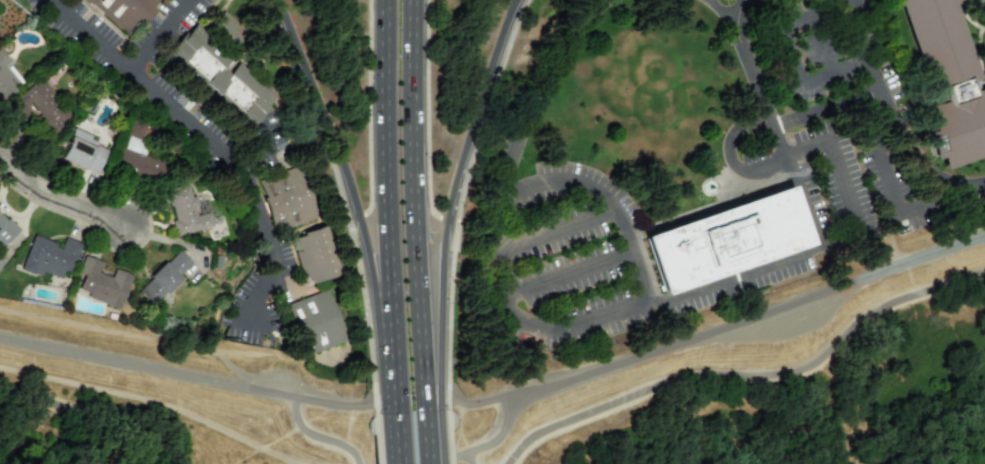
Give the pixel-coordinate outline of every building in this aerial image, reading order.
[(137,22),(141,25),(160,0),(83,0),(128,34),(137,22)] [(968,91),(965,83),(976,79),(953,3),(963,0),(898,0),(926,90),(939,86),(943,101),(922,108),(929,132),(922,134),(930,159),(938,157),(941,168),(984,154),(984,85),(968,91)] [(232,46),(245,31),(223,11),(210,25),(232,46)] [(277,91),(235,65),(230,72),(224,68),(232,55),(187,26),(167,58),(243,107),(237,117),(254,128),(277,91)] [(7,63),(9,61),(0,49),(0,100),(22,84),(7,63)] [(41,78),(0,112),(0,113),(10,125),(33,107),(39,114),(35,117),(49,135),(72,116),(41,78)] [(141,155),(146,122),(125,119),(117,176),(158,182),(162,158),(141,155)] [(58,159),(95,175),(108,146),(71,130),(58,159)] [(257,180),(274,232),(317,219),(301,166),(257,180)] [(208,212),(195,215),(193,206),(197,205),(194,196),(190,197),(187,184),(164,189),(175,235),(212,227),(208,212)] [(658,293),(807,247),(788,187),(640,233),(658,293)] [(18,229),(7,218),(4,221),(0,217),(0,249),(18,229)] [(339,275),(326,226),(295,235),(299,251),(297,251),(306,284),(339,275)] [(66,280),(78,242),(63,237),(60,245),(31,235),(20,270),(40,277),(42,273),(66,280)] [(192,264),(177,249),(140,287),(156,302),(192,264)] [(131,275),(113,269),(111,277),(98,273),(101,262),(84,256),(74,289),(87,293),(85,298),(120,309),(131,275)] [(285,303),(301,357),(346,343),(329,290),(285,303)]
